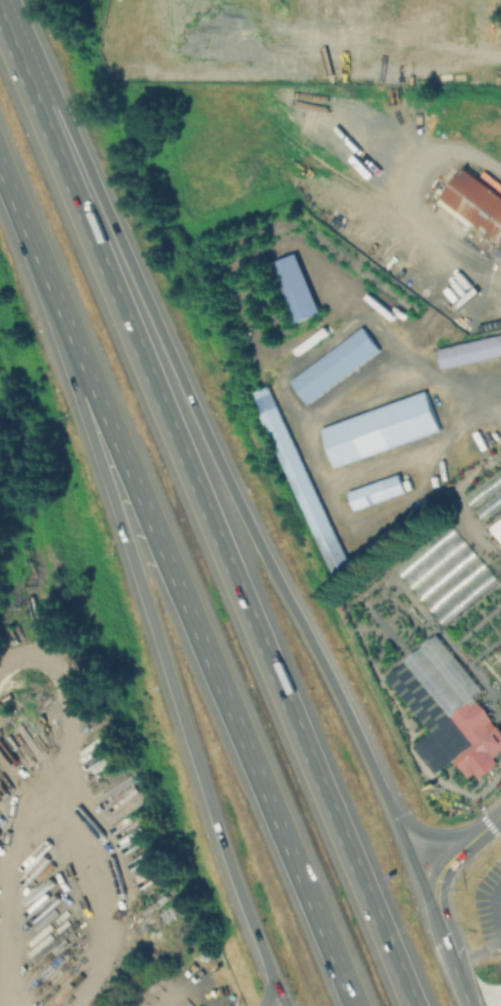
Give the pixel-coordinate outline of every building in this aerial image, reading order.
[(466,167),(500,195),(500,243),(474,222),(470,227),(439,203),(466,167)] [(294,253),(317,311),(291,321),(268,263),(294,253)] [(291,380),(361,327),(378,350),(308,403),(291,380)] [(437,349),(500,334),(500,356),(442,369),(437,349)] [(265,385),(345,560),(329,567),(249,392),(265,385)] [(426,390),(440,429),(332,467),(318,428),(426,390)] [(464,494),(481,519),(500,506),(500,470),(464,494)] [(396,472),(404,491),(353,510),(346,491),(396,472)] [(490,528),(500,542),(500,519),(490,528)] [(399,571),(439,624),(495,581),(455,528),(399,571)] [(402,661),(384,675),(429,732),(412,746),(433,773),(444,765),(459,784),(473,773),(478,778),(496,764),(491,758),(500,750),(500,727),(499,724),(496,727),(472,697),(447,717),(402,661)]
